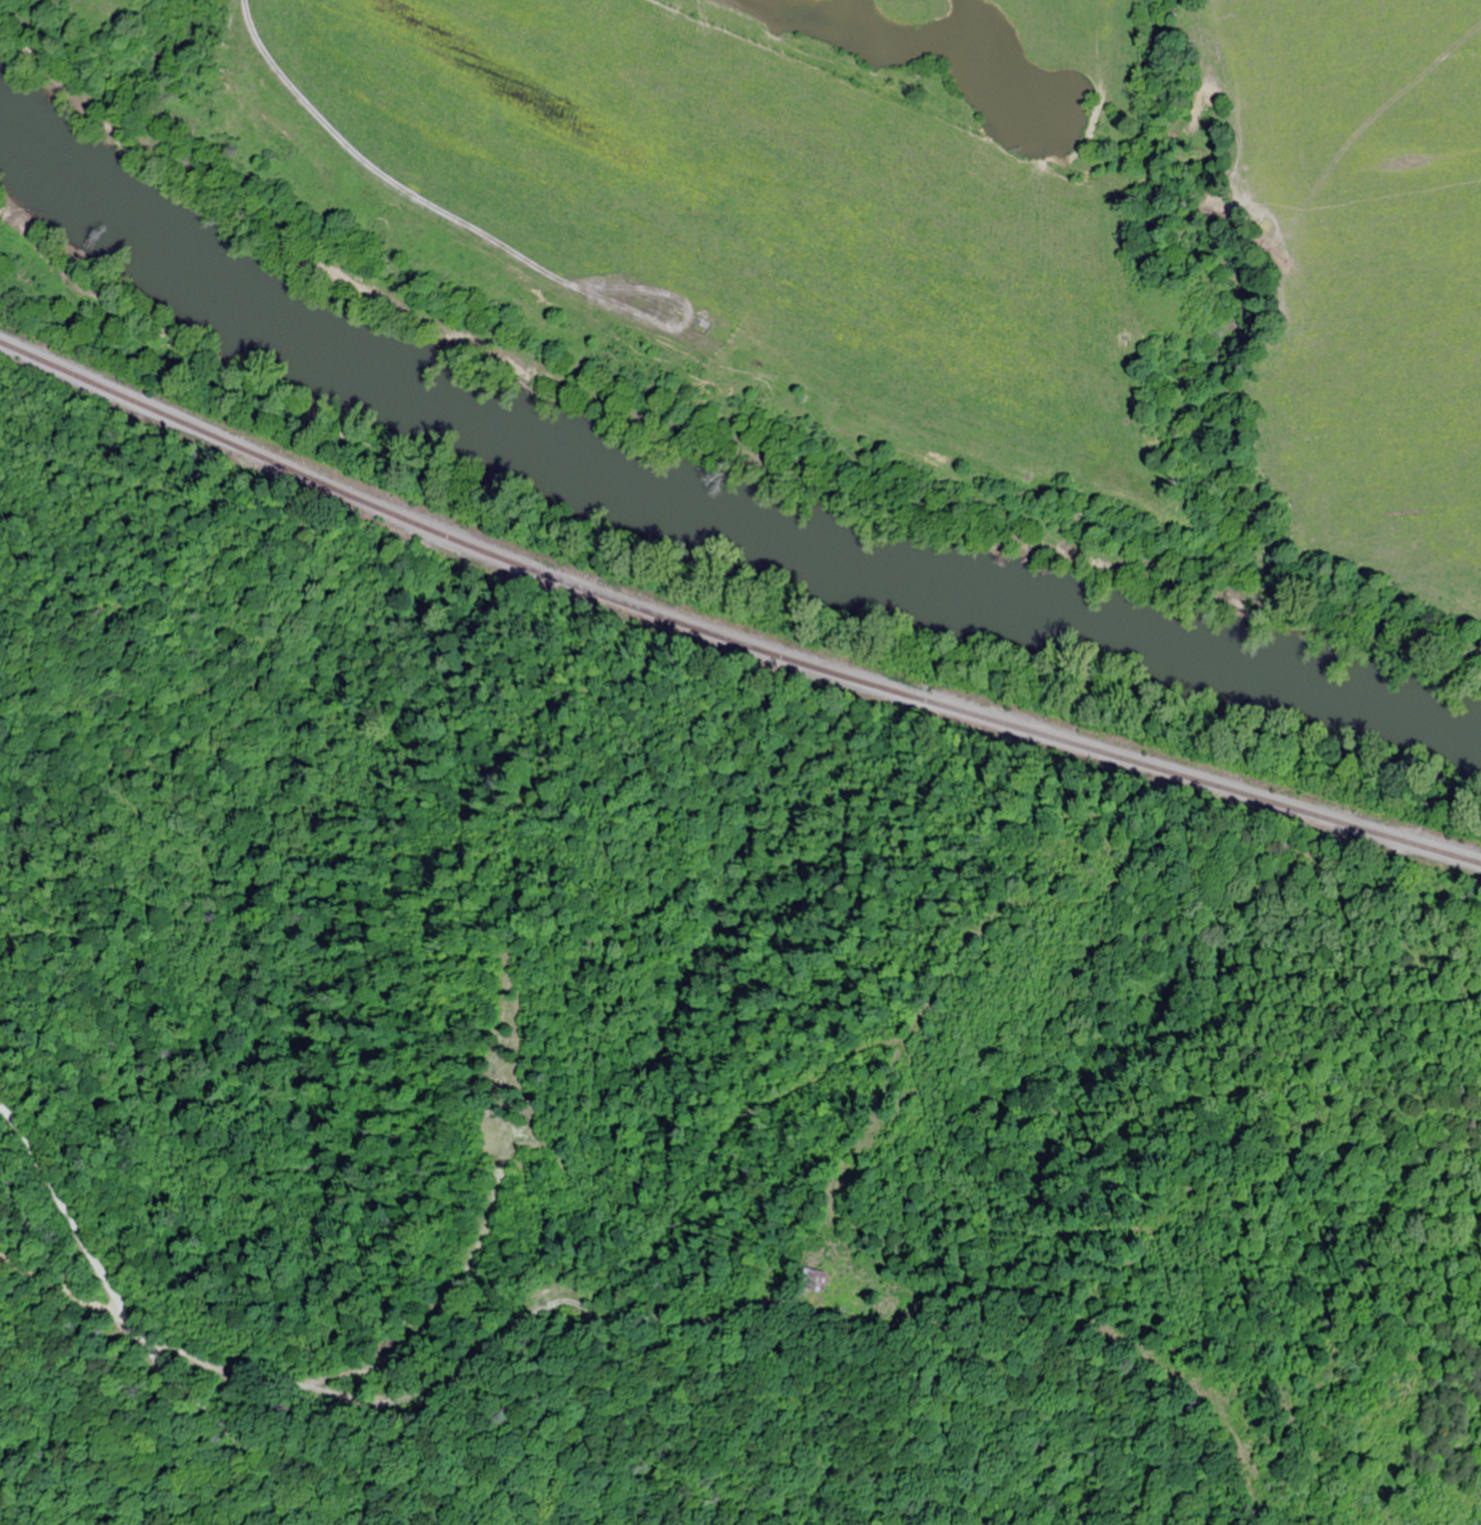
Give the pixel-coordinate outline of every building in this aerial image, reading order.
[(822,1271),(802,1271),(802,1291),(822,1291),(822,1271)]
